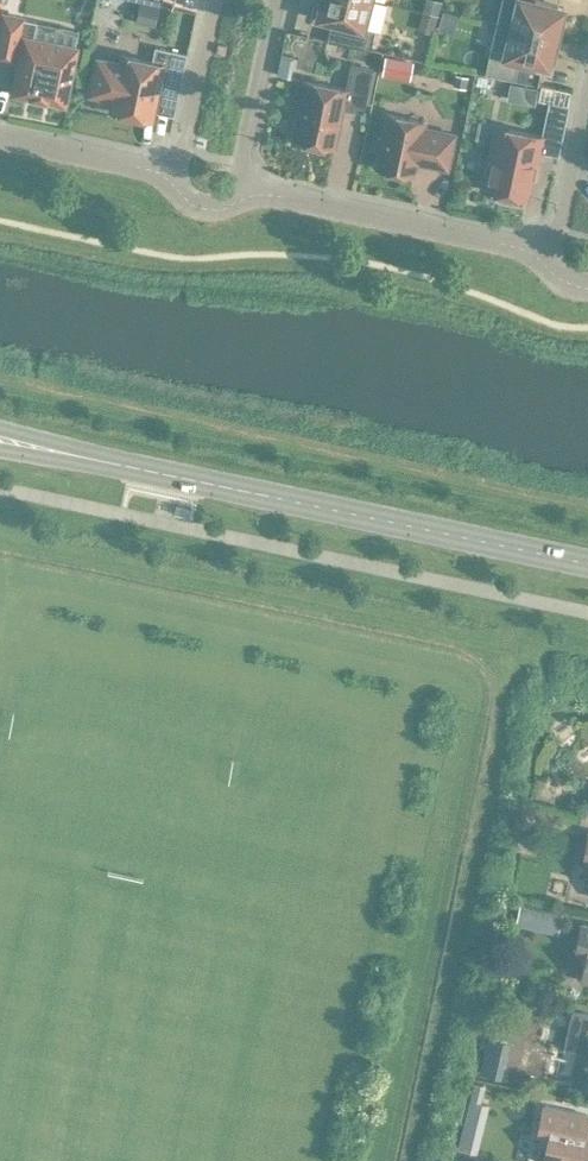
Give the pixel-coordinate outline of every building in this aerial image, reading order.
[(331,40),(325,39),(325,40),(369,50),(373,30),(362,27),(369,0),(320,0),(319,2),(314,1),(310,16),(336,22),(331,40)] [(421,12),(437,16),(441,1),(437,0),(424,0),(421,12)] [(510,27),(556,38),(561,15),(554,13),(556,6),(533,0),(510,0),(516,1),(510,27)] [(159,7),(139,2),(135,22),(155,27),(159,7)] [(436,17),(421,13),(418,23),(433,28),(436,17)] [(0,32),(0,57),(13,60),(13,58),(20,59),(19,66),(14,91),(12,97),(28,100),(47,104),(62,107),(63,101),(74,48),(73,48),(77,31),(36,21),(22,18),(4,14),(0,32)] [(556,38),(510,27),(495,23),(489,48),(490,48),(484,74),(514,80),(518,60),(541,66),(543,59),(550,60),(556,38)] [(119,64),(97,59),(89,97),(111,101),(109,111),(151,120),(157,93),(177,97),(186,53),(154,47),(151,62),(121,55),(119,64)] [(384,56),(380,74),(393,77),(397,58),(384,56)] [(312,144),(333,149),(343,104),(362,108),(370,68),(350,64),(345,89),(299,79),(294,100),(300,101),(292,140),(297,141),(295,146),(311,150),(312,144)] [(454,73),(452,86),(465,88),(468,76),(454,73)] [(567,106),(549,102),(541,136),(495,126),(488,156),(492,157),(491,161),(487,164),(485,174),(488,178),(485,190),(496,193),(495,197),(498,200),(510,202),(514,201),(515,197),(526,199),(534,160),(538,161),(543,136),(560,139),(567,106)] [(415,162),(447,168),(454,134),(423,127),(424,122),(387,114),(382,137),(377,136),(374,150),(379,151),(375,167),(413,175),(415,162)] [(542,926),(548,906),(507,894),(501,914),(542,926)] [(580,923),(574,954),(585,956),(580,979),(587,981),(587,925),(580,923)] [(571,1010),(563,1048),(579,1052),(573,1084),(587,1087),(587,1014),(571,1010)] [(545,1067),(554,1070),(561,1044),(551,1042),(545,1067)] [(473,1082),(456,1148),(476,1153),(488,1104),(480,1102),(484,1085),(473,1082)] [(587,1132),(587,1125),(587,1115),(543,1105),(536,1135),(547,1138),(542,1160),(587,1160),(587,1132)]
